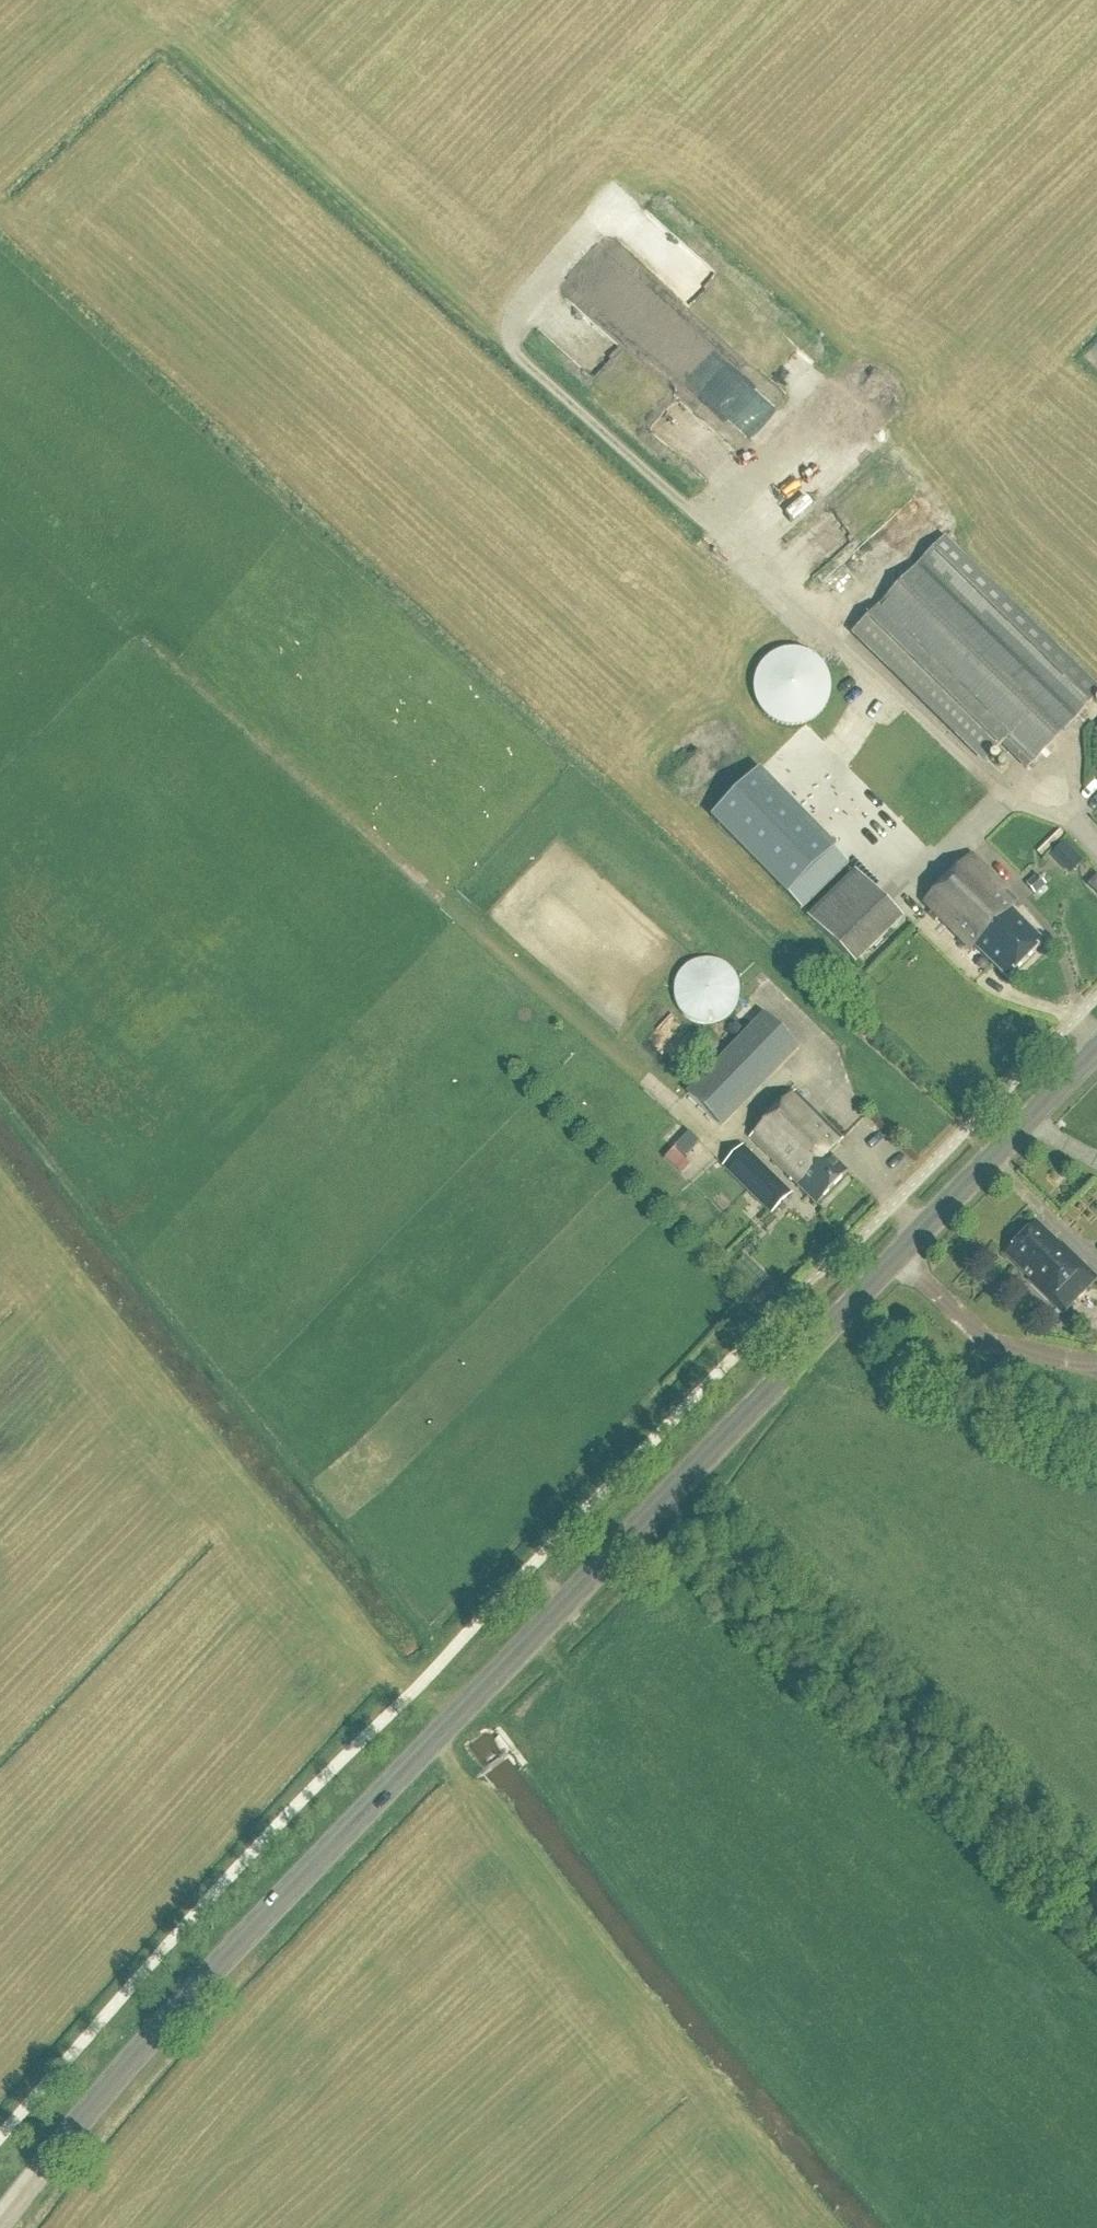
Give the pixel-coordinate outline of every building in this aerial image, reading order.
[(751,560),(972,778),(1004,747),(1028,771),(1096,701),(1096,691),(857,453),(751,560)] [(828,709),(833,695),(831,681),(825,668),(815,658),(802,652),(787,652),(774,657),(763,667),(756,679),(755,693),(759,707),(767,719),(779,727),(793,729),(807,727),(819,720),(828,709)] [(793,812),(813,825),(876,734),(856,720),(793,812)] [(713,825),(804,915),(850,868),(759,778),(713,825)] [(1009,980),(1046,942),(1014,910),(1017,907),(1004,893),(1007,890),(973,856),(926,904),(973,951),(976,948),(1009,980)] [(905,919),(861,877),(855,871),(808,920),(858,968),(905,919)] [(1036,897),(1047,888),(1039,879),(1028,888),(1036,897)] [(736,1013),(740,1002),(741,990),(737,978),(729,969),(719,963),(707,961),(695,964),(685,971),(678,981),(675,993),(677,1005),(683,1015),(692,1023),(704,1027),(716,1026),(727,1021),(736,1013)] [(685,1094),(720,1129),(798,1049),(763,1015),(685,1094)] [(817,1204),(848,1173),(830,1155),(845,1140),(798,1093),(752,1139),(817,1204)] [(663,1170),(683,1189),(695,1177),(686,1169),(700,1154),(689,1143),(663,1170)] [(772,1213),(790,1195),(744,1147),(725,1166),(772,1213)] [(928,1213),(942,1198),(935,1191),(920,1206),(928,1213)] [(1096,1278),(1063,1245),(1061,1247),(1036,1223),(1004,1255),(1029,1280),(1027,1282),(1061,1315),(1096,1278)]
